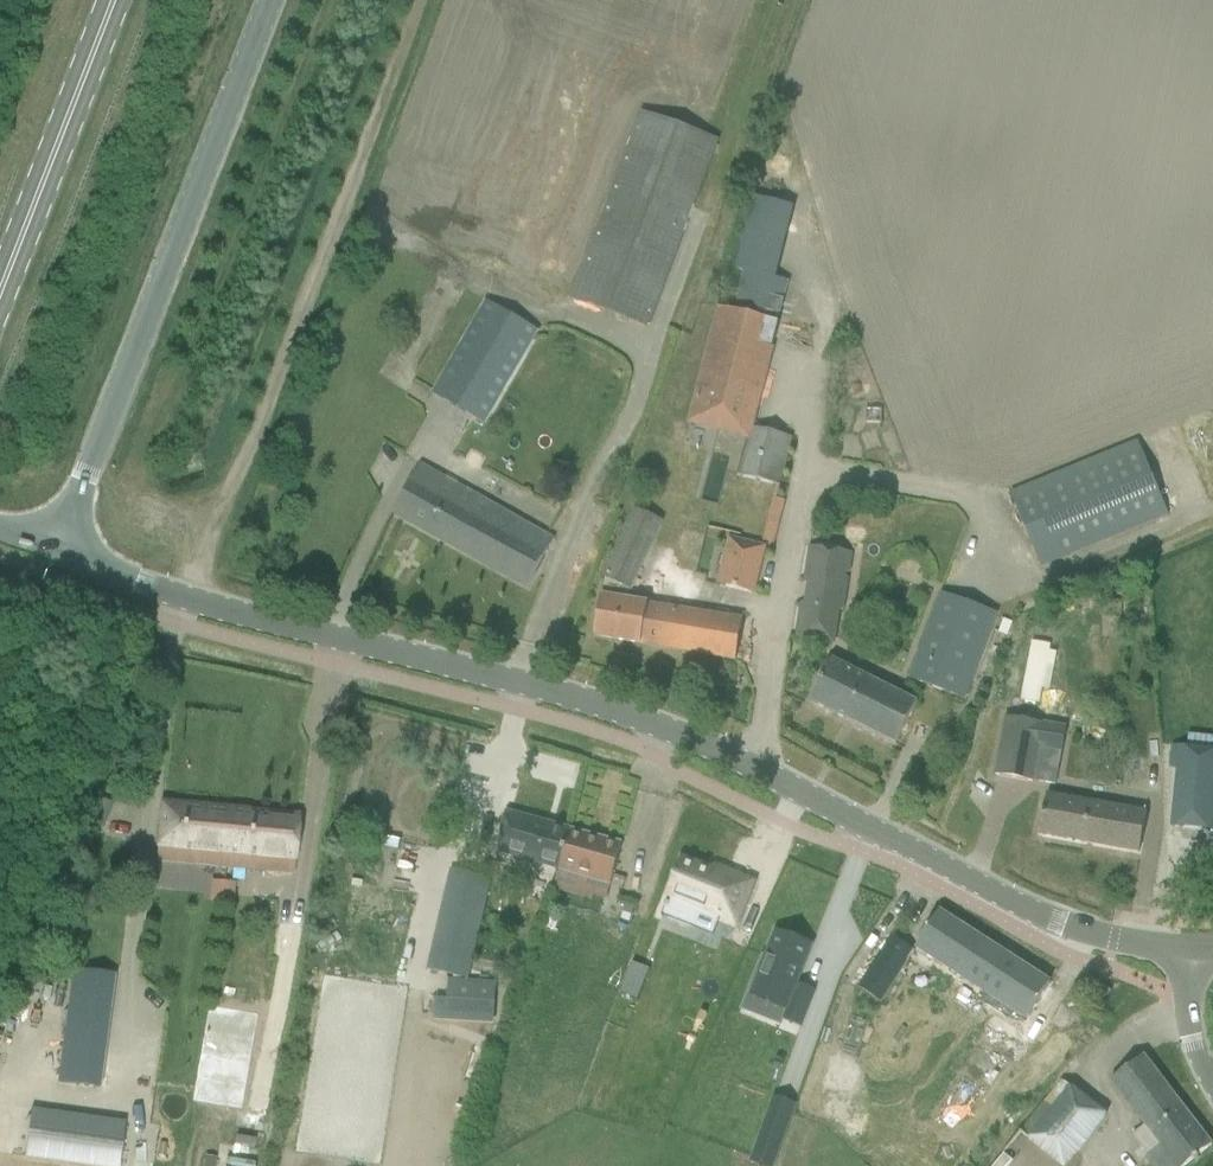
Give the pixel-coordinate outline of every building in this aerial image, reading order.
[(641,113),(572,299),(647,327),(717,141),(641,113)] [(745,272),(734,312),(716,306),(686,424),(704,428),(747,440),(738,474),(779,486),(791,438),(751,428),(789,282),(776,278),(794,207),(752,197),(735,270),(745,272)] [(432,394),(485,424),(538,331),(486,301),(432,394)] [(1041,567),(1167,515),(1136,441),(1010,493),(1041,567)] [(420,466),(405,493),(393,514),(527,588),(554,540),(477,497),(477,498),(420,466)] [(601,597),(598,613),(594,636),(736,660),(742,621),(648,605),(629,602),(630,590),(632,591),(663,521),(634,508),(602,578),(605,579),(602,598),(601,597)] [(736,541),(725,588),(750,593),(761,547),(736,541)] [(795,639),(835,645),(840,610),(844,611),(853,554),(809,548),(803,586),(806,586),(803,603),(800,602),(795,639)] [(940,594),(909,679),(965,699),(996,615),(940,594)] [(1040,702),(1050,645),(1032,641),(1022,699),(1040,702)] [(1047,680),(1064,683),(1067,665),(1075,667),(1077,650),(1052,647),(1047,680)] [(831,660),(821,681),(810,702),(896,745),(917,703),(831,660)] [(1046,686),(1042,699),(1074,711),(1079,698),(1046,686)] [(1005,717),(995,775),(1032,782),(1039,747),(1062,751),(1066,728),(1005,717)] [(1171,826),(1212,832),(1212,750),(1176,745),(1172,778),(1178,779),(1171,826)] [(1045,801),(1039,835),(1139,853),(1143,830),(1146,812),(1046,794),(1045,801)] [(225,869),(226,855),(229,813),(229,812),(161,806),(156,849),(193,852),(192,865),(225,869)] [(226,855),(261,858),(260,872),(293,875),(298,819),(229,812),(229,813),(226,855)] [(505,812),(499,835),(495,851),(558,870),(569,829),(505,812)] [(569,829),(558,870),(593,881),(610,886),(616,866),(622,843),(569,829)] [(669,891),(660,911),(661,911),(663,909),(691,922),(697,909),(734,926),(754,881),(715,863),(713,867),(683,853),(666,890),(669,891)] [(426,917),(437,920),(425,970),(469,980),(492,880),(449,869),(442,899),(431,897),(426,917)] [(212,901),(236,902),(237,880),(212,879),(212,901)] [(917,948),(908,961),(947,987),(954,976),(997,1004),(991,1014),(1000,1020),(1019,1032),(1036,1004),(1049,984),(992,947),(939,913),(926,933),(916,947),(917,948)] [(764,958),(749,997),(785,1011),(782,1019),(784,1020),(801,1027),(815,991),(797,984),(792,982),(797,970),(802,972),(813,945),(775,930),(765,956),(762,955),(761,956),(764,958)] [(891,938),(859,988),(879,1001),(881,1002),(913,952),(891,938)] [(72,970),(62,1045),(57,1083),(97,1089),(103,1051),(112,975),(72,970)] [(438,1020),(463,1022),(493,1023),(496,981),(469,980),(448,978),(446,998),(439,998),(438,1020)] [(637,1001),(643,985),(626,979),(620,994),(637,1001)] [(1143,1057),(1110,1082),(1159,1146),(1145,1157),(1151,1165),(1185,1165),(1211,1145),(1143,1057)] [(1019,1134),(1061,1165),(1066,1165),(1079,1149),(1106,1116),(1062,1081),(1019,1134)] [(31,1108),(24,1159),(78,1165),(119,1165),(125,1122),(31,1108)]
